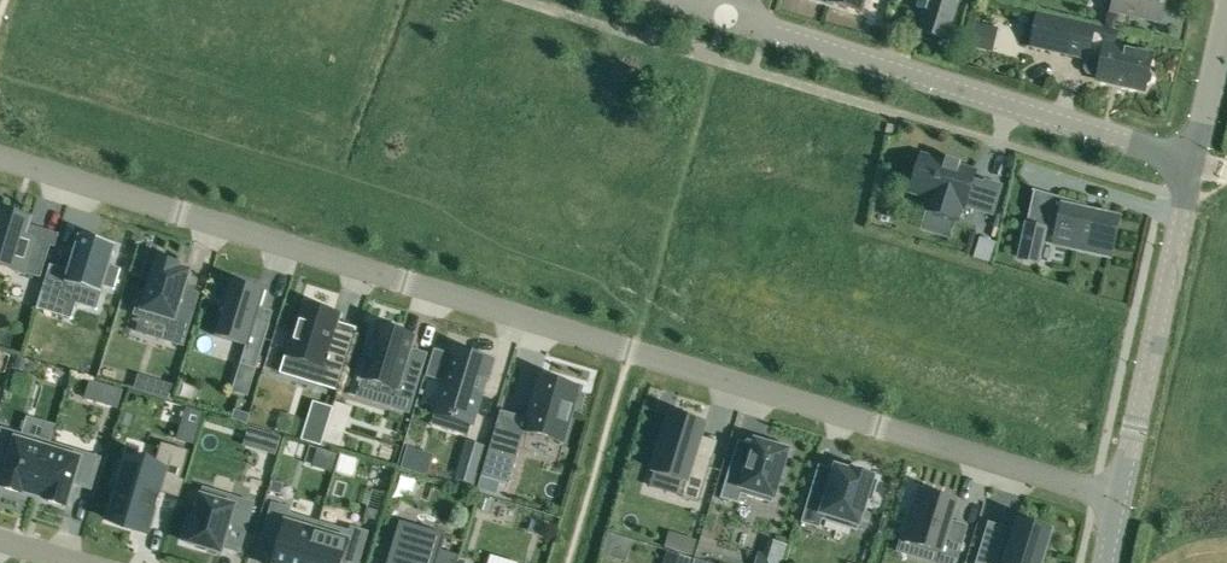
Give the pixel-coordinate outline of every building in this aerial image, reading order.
[(827,4),(860,15),(864,0),(829,0),(827,4)] [(918,31),(947,40),(959,3),(954,1),(955,0),(928,0),(918,31)] [(1111,12),(1160,22),(1165,0),(1114,0),(1111,12)] [(1116,32),(1057,19),(1033,13),(1026,45),(1101,62),(1097,80),(1144,91),(1145,86),(1151,83),(1152,76),(1149,71),(1152,55),(1113,46),(1116,32)] [(1001,29),(979,24),(973,47),(996,52),(1001,29)] [(921,157),(911,191),(930,197),(926,210),(956,220),(960,206),(964,207),(992,215),(1002,186),(985,181),(984,183),(972,180),(975,173),(959,168),(961,163),(946,158),(945,164),(921,157)] [(1032,191),(1051,197),(1045,224),(1058,227),(1056,238),(1077,242),(1076,248),(1086,250),(1110,255),(1118,219),(1085,212),(1086,207),(1086,205),(1032,190),(1032,191)] [(26,236),(31,220),(22,218),(22,216),(10,212),(10,214),(1,211),(1,214),(0,214),(0,266),(41,278),(51,243),(26,236)] [(1019,258),(1038,262),(1045,229),(1026,225),(1019,258)] [(60,299),(97,310),(104,287),(114,290),(121,269),(111,266),(116,246),(80,235),(69,271),(68,271),(69,271),(67,276),(49,270),(42,293),(60,299)] [(980,238),(974,257),(989,261),(995,242),(980,238)] [(183,346),(198,296),(184,292),(190,272),(179,269),(180,266),(159,259),(147,297),(141,295),(135,315),(172,326),(167,341),(183,346)] [(256,369),(270,323),(256,319),(264,291),(231,281),(214,336),(246,346),(241,365),(256,369)] [(304,304),(288,356),(330,369),(325,386),(339,390),(356,335),(336,329),(340,315),(304,304)] [(383,327),(379,326),(363,379),(396,389),(391,407),(409,413),(423,365),(407,360),(414,337),(402,333),(403,329),(384,323),(383,327)] [(458,417),(473,421),(481,393),(485,394),(489,381),(486,380),(491,361),(454,349),(453,355),(434,349),(426,377),(444,383),(436,410),(451,414),(450,417),(458,419),(458,417)] [(523,431),(562,443),(572,410),(575,411),(580,396),(576,395),(578,388),(540,376),(527,419),(523,431)] [(176,387),(160,382),(155,396),(171,401),(176,387)] [(123,390),(109,386),(104,405),(117,409),(123,390)] [(696,455),(705,426),(699,424),(700,419),(679,413),(678,418),(672,416),(655,471),(686,481),(681,497),(699,503),(712,460),(696,455)] [(196,444),(200,430),(182,425),(178,439),(196,444)] [(344,431),(328,426),(323,442),(339,447),(344,431)] [(35,496),(50,444),(0,429),(0,430),(0,462),(9,465),(2,488),(23,494),(24,493),(35,496)] [(281,435),(266,431),(261,449),(276,453),(281,435)] [(520,447),(493,440),(482,477),(509,485),(520,447)] [(732,460),(721,498),(739,504),(742,494),(772,503),(789,446),(771,440),(769,445),(756,441),(749,465),(732,460)] [(467,442),(456,480),(472,484),(484,447),(467,442)] [(163,479),(179,484),(189,451),(162,443),(154,469),(126,461),(108,520),(147,531),(163,479)] [(100,459),(50,444),(35,496),(46,499),(45,501),(67,507),(73,484),(91,489),(100,459)] [(829,491),(813,486),(802,523),(819,529),(822,520),(857,531),(867,498),(872,500),(877,481),(873,480),(873,477),(852,471),(852,472),(836,467),(829,491)] [(188,544),(221,554),(229,529),(245,534),(254,504),(204,489),(195,518),(190,517),(183,537),(189,539),(188,544)] [(914,511),(911,510),(902,540),(939,552),(936,562),(956,562),(967,527),(950,522),(956,503),(919,491),(914,511)] [(262,538),(280,543),(274,562),(307,562),(320,522),(289,513),(291,509),(272,503),(262,538)] [(400,521),(387,562),(458,562),(460,556),(441,551),(446,535),(400,521)] [(1051,531),(1019,521),(1012,542),(985,534),(976,562),(1041,562),(1051,531)] [(346,562),(360,562),(369,532),(351,527),(350,531),(320,522),(307,562),(342,562),(346,562)] [(686,538),(681,553),(692,557),(697,541),(686,538)] [(667,552),(663,562),(692,562),(693,560),(667,552)] [(784,560),(764,554),(758,552),(755,562),(783,562),(784,560)]
